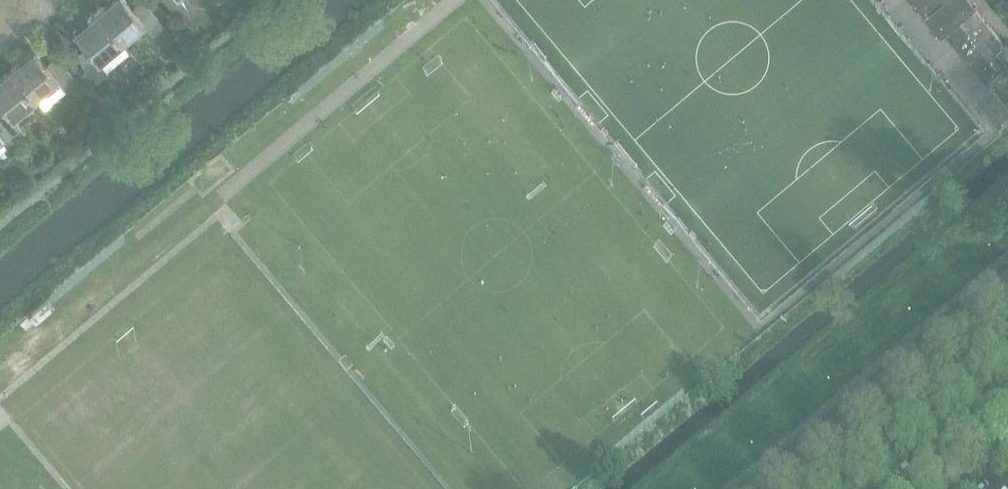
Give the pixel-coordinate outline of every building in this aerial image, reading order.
[(142,0),(132,8),(125,0),(111,0),(96,12),(121,42),(143,24),(151,34),(162,25),(142,0)] [(175,13),(185,5),(181,0),(164,0),(175,13)] [(968,0),(913,0),(919,6),(917,8),(918,9),(922,5),(929,14),(925,17),(925,18),(927,16),(942,34),(940,36),(941,36),(945,33),(986,81),(985,82),(986,83),(1007,64),(1007,48),(975,8),(971,4),(968,0)] [(98,60),(121,42),(96,12),(73,31),(86,47),(76,55),(97,79),(107,70),(98,60)] [(76,81),(55,57),(46,65),(33,49),(10,69),(35,98),(36,98),(44,108),(75,82),(76,81)] [(35,98),(10,69),(0,77),(0,123),(11,135),(21,127),(13,117),(35,98)] [(104,105),(97,96),(86,105),(94,114),(104,105)] [(58,150),(69,141),(63,133),(52,142),(58,150)] [(32,155),(26,147),(17,154),(23,162),(32,155)]
